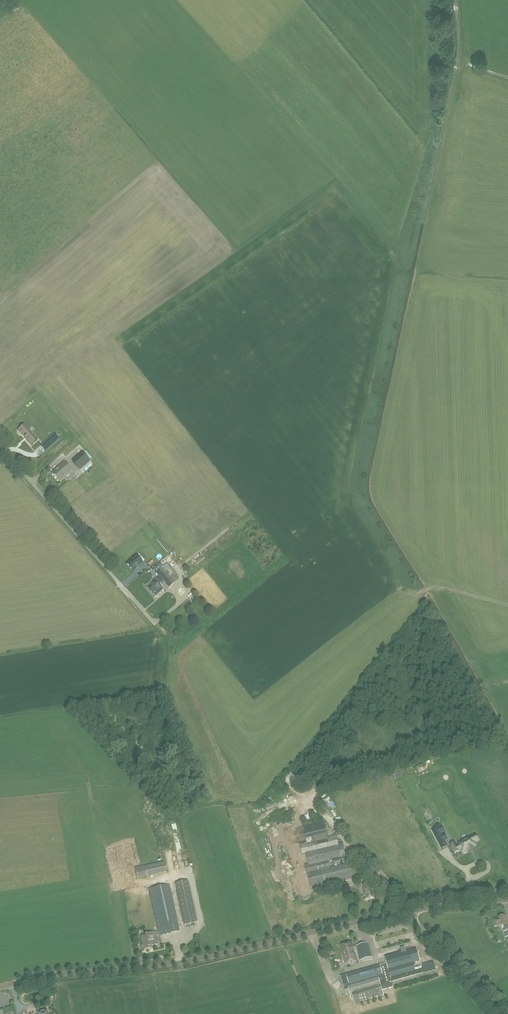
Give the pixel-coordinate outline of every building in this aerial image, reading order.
[(20,428),(18,430),(21,434),(31,445),(37,440),(31,432),(28,429),(24,425),(20,428)] [(50,438),(41,446),(45,451),(59,439),(57,437),(55,434),(50,438)] [(91,460),(82,451),(71,461),(80,470),(91,460)] [(59,482),(72,470),(64,462),(51,473),(59,482)] [(132,572),(141,564),(135,557),(126,565),(132,572)] [(160,577),(156,580),(159,583),(163,580),(169,588),(175,582),(179,578),(166,564),(156,573),(160,577)] [(146,587),(153,595),(162,586),(159,583),(156,580),(155,579),(146,587)] [(89,810),(88,798),(81,798),(82,811),(86,811),(86,817),(94,816),(93,810),(89,810)] [(68,801),(59,801),(60,810),(72,809),(72,804),(74,804),(76,804),(76,799),(74,799),(67,799),(68,801)] [(19,823),(14,824),(14,828),(15,832),(16,835),(23,834),(22,832),(27,831),(25,819),(19,820),(19,823)] [(7,826),(3,827),(4,834),(15,832),(14,828),(13,821),(7,822),(7,826)] [(61,828),(57,828),(58,835),(66,834),(66,831),(73,830),(73,822),(60,823),(61,828)] [(307,873),(308,873),(311,886),(357,876),(354,862),(347,863),(345,858),(346,858),(343,843),(338,844),(336,836),(328,837),(325,822),(303,826),(307,842),(300,844),(302,853),(305,852),(308,864),(305,865),(307,873)] [(437,827),(432,830),(442,848),(447,846),(441,833),(445,831),(442,825),(438,828),(437,827)] [(454,842),(451,844),(455,853),(459,851),(458,850),(462,848),(463,851),(467,849),(468,850),(473,848),(473,847),(473,846),(475,845),(474,842),(478,840),(476,834),(468,839),(464,841),(459,843),(460,844),(456,846),(454,842)] [(20,840),(14,841),(16,851),(28,849),(27,842),(21,843),(20,840)] [(17,857),(13,857),(14,861),(20,860),(20,857),(29,855),(28,849),(16,851),(17,857)] [(166,861),(136,866),(138,876),(167,871),(166,861)] [(470,862),(462,866),(465,872),(472,868),(470,862)] [(61,875),(60,875),(60,878),(73,878),(73,872),(75,871),(74,868),(67,868),(67,872),(61,872),(61,875)] [(473,881),(478,876),(473,870),(467,874),(473,881)] [(482,882),(489,876),(486,873),(479,879),(482,882)] [(73,878),(60,878),(60,882),(61,882),(61,885),(68,884),(68,887),(78,887),(78,883),(74,884),(73,878)] [(366,895),(367,899),(375,897),(373,886),(371,887),(370,882),(363,884),(365,895),(366,895)] [(149,888),(158,931),(159,934),(159,935),(180,930),(169,884),(149,888)] [(186,922),(197,920),(192,893),(190,894),(190,896),(188,897),(188,898),(181,899),(183,913),(189,912),(191,919),(186,919),(186,922)] [(507,919),(506,915),(504,916),(504,915),(498,917),(493,918),(495,925),(500,924),(501,925),(503,925),(504,928),(503,928),(506,941),(507,940),(507,924),(507,919)] [(155,935),(159,934),(158,931),(155,932),(155,931),(145,933),(145,935),(141,936),(144,949),(152,947),(152,945),(157,944),(155,935)] [(372,957),(369,947),(368,943),(353,947),(352,942),(340,945),(345,964),(357,961),(355,953),(358,952),(360,960),(372,957)] [(385,956),(387,963),(340,976),(344,990),(348,989),(351,998),(353,998),(355,1005),(384,997),(382,991),(437,975),(433,960),(422,964),(424,968),(415,970),(413,962),(420,960),(416,947),(385,956)]
